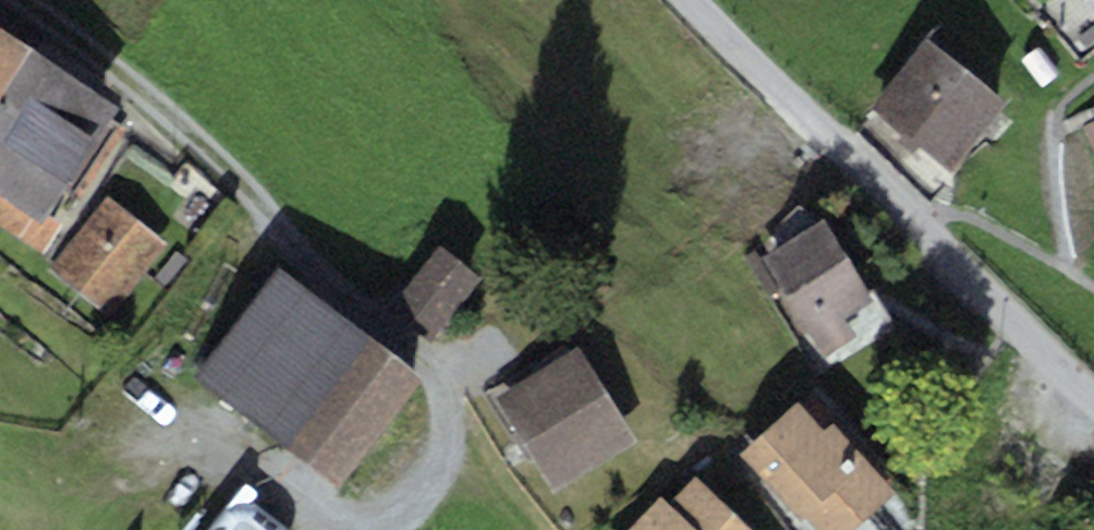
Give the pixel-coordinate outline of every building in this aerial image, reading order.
[(1093,14),(1093,0),(1082,0),(1093,14)] [(33,51),(0,29),(0,101),(33,51)] [(1006,102),(926,37),(869,106),(950,171),(1006,102)] [(117,105),(33,51),(0,101),(0,227),(41,254),(61,224),(46,214),(117,105)] [(1082,126),(1093,151),(1093,120),(1082,126)] [(168,245),(106,195),(49,266),(112,315),(168,245)] [(759,246),(741,257),(796,339),(808,331),(824,355),(856,334),(844,317),(874,297),(821,217),(765,255),(759,246)] [(447,249),(419,228),(367,298),(430,345),(471,291),(436,264),(447,249)] [(421,376),(278,268),(196,377),(339,484),(421,376)] [(578,345),(496,395),(555,490),(637,441),(578,345)] [(739,455),(799,521),(804,516),(816,529),(852,529),(896,491),(833,421),(823,430),(798,402),(739,455)] [(658,495),(627,529),(755,529),(694,476),(669,505),(658,495)] [(229,504),(210,529),(286,529),(284,527),(256,503),(241,500),(229,504)]
